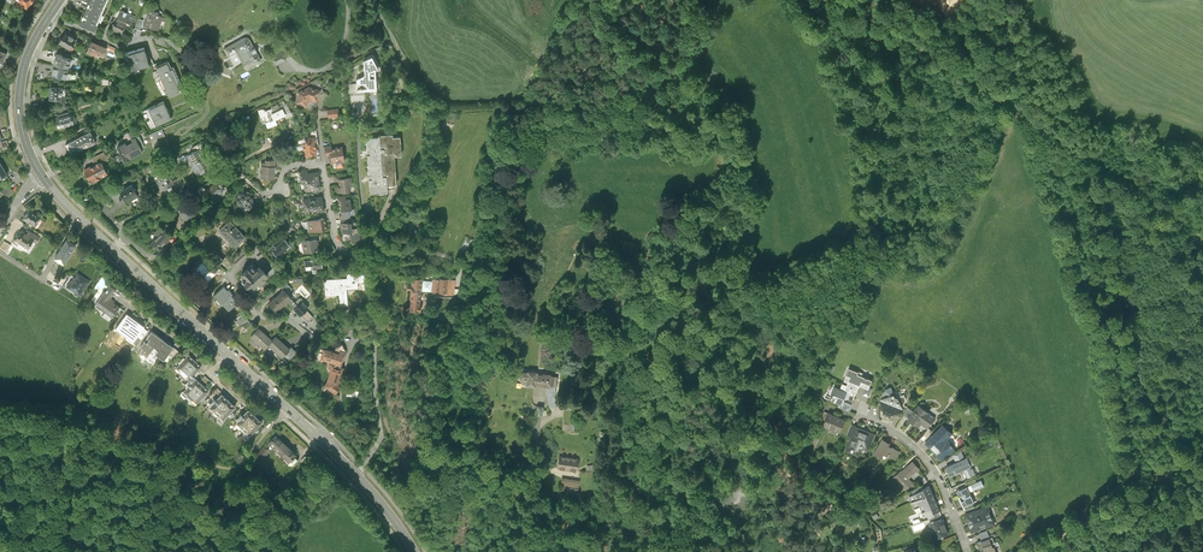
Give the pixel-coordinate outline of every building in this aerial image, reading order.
[(15,1),(18,3),(17,4),(21,7),(22,5),(28,9),(33,0),(16,0),(15,1)] [(86,12),(100,18),(106,6),(93,0),(92,0),(86,12)] [(158,12),(149,9),(144,26),(158,30),(162,19),(165,20),(166,17),(157,14),(158,12)] [(114,24),(112,30),(121,34),(123,29),(122,28),(125,21),(131,24),(135,17),(121,10),(120,11),(118,17),(117,18),(119,19),(116,25),(114,24)] [(95,31),(100,18),(86,12),(81,25),(95,31)] [(77,39),(66,32),(59,42),(70,50),(77,39)] [(243,36),(222,47),(227,55),(235,50),(245,68),(261,60),(248,37),(247,36),(246,36),(245,36),(243,36)] [(106,47),(91,41),(87,51),(96,55),(97,53),(103,56),(106,47)] [(145,47),(127,52),(131,70),(150,65),(145,47)] [(285,59),(281,51),(270,56),(273,64),(285,59)] [(63,54),(57,53),(54,65),(69,69),(71,58),(62,56),(63,54)] [(366,74),(358,78),(359,82),(359,89),(362,88),(377,88),(376,70),(380,68),(375,54),(365,60),(366,74)] [(169,60),(155,66),(157,70),(158,76),(161,82),(163,88),(167,93),(169,96),(182,91),(180,85),(182,84),(174,66),(172,67),(169,60)] [(69,69),(54,65),(52,75),(66,78),(69,69)] [(359,89),(359,82),(350,83),(350,93),(362,92),(362,88),(359,89)] [(63,87),(50,86),(49,100),(62,100),(63,87)] [(298,92),(294,103),(305,106),(306,101),(312,99),(316,100),(319,90),(308,87),(298,92)] [(165,101),(147,109),(154,126),(172,119),(165,101)] [(292,115),(286,102),(279,105),(284,114),(286,118),(292,115)] [(275,119),(284,114),(279,105),(263,113),(265,119),(264,119),(266,127),(276,124),(275,119)] [(337,108),(327,110),(328,117),(338,116),(337,108)] [(70,111),(56,115),(60,125),(65,124),(66,127),(74,125),(70,111)] [(165,135),(162,129),(147,135),(157,157),(171,151),(167,142),(164,143),(165,146),(160,148),(156,139),(165,135)] [(129,133),(132,139),(135,137),(138,136),(134,130),(129,133)] [(90,131),(69,142),(69,143),(67,145),(71,153),(74,152),(75,153),(96,142),(90,131)] [(367,156),(367,165),(394,164),(394,156),(401,156),(399,137),(392,138),(391,134),(378,135),(378,137),(365,138),(366,151),(368,151),(369,155),(367,156)] [(139,136),(138,136),(135,137),(141,148),(144,146),(139,136)] [(141,148),(135,137),(132,139),(133,142),(127,145),(126,143),(117,148),(125,162),(143,152),(141,148)] [(314,137),(307,137),(308,140),(304,141),(304,143),(302,144),(303,151),(304,151),(305,156),(306,155),(306,156),(311,156),(311,155),(315,154),(314,152),(315,152),(315,149),(315,148),(314,137)] [(7,139),(1,141),(2,149),(9,147),(7,139)] [(330,146),(323,147),(325,156),(329,156),(331,163),(336,163),(337,168),(341,167),(341,162),(344,161),(341,147),(331,148),(330,146)] [(198,149),(184,156),(189,165),(190,164),(196,175),(205,171),(204,167),(206,166),(198,149)] [(92,158),(95,163),(101,160),(107,171),(123,163),(118,155),(112,158),(108,150),(92,158)] [(91,166),(84,169),(90,179),(91,178),(93,181),(108,174),(107,171),(101,160),(95,163),(96,165),(91,167),(91,166)] [(275,161),(264,160),(264,164),(260,163),(260,169),(261,169),(261,174),(260,174),(260,179),(274,180),(274,175),(273,174),(273,167),(275,167),(275,161)] [(395,185),(394,164),(367,165),(368,175),(371,175),(371,180),(368,180),(369,193),(387,192),(386,186),(395,185)] [(162,190),(166,188),(168,191),(171,189),(170,186),(173,184),(164,168),(153,173),(162,190)] [(309,174),(300,175),(301,182),(302,181),(304,192),(319,189),(318,180),(317,172),(309,174)] [(343,175),(333,176),(334,181),(339,181),(340,187),(337,188),(337,193),(348,191),(348,186),(352,186),(350,178),(343,179),(343,175)] [(185,182),(182,176),(175,180),(178,186),(185,182)] [(206,190),(203,192),(204,194),(208,204),(218,200),(216,195),(224,188),(217,181),(206,190)] [(130,184),(118,191),(124,203),(125,204),(126,205),(128,205),(129,204),(130,202),(130,200),(136,197),(130,184)] [(13,190),(6,186),(3,193),(10,196),(13,190)] [(206,190),(202,186),(195,188),(199,196),(204,194),(203,192),(206,190)] [(252,199),(242,190),(239,193),(238,193),(236,195),(236,196),(237,197),(235,200),(236,201),(236,202),(236,204),(238,205),(241,205),(247,210),(249,210),(251,208),(251,206),(252,205),(252,199)] [(314,197),(302,200),(304,214),(307,214),(307,210),(316,208),(316,212),(323,211),(321,196),(314,197)] [(344,197),(337,198),(337,202),(339,202),(340,210),(348,209),(350,209),(349,200),(345,201),(344,197)] [(193,216),(190,208),(194,206),(191,199),(176,206),(183,221),(189,218),(193,216)] [(349,218),(348,209),(340,210),(341,215),(339,216),(339,219),(341,219),(349,218)] [(41,217),(28,210),(22,219),(35,227),(41,217)] [(191,223),(189,218),(183,221),(181,222),(184,226),(191,223)] [(312,221),(301,223),(302,229),(308,228),(309,232),(326,229),(324,219),(319,220),(312,221)] [(244,238),(229,221),(218,230),(233,248),(244,238)] [(341,223),(339,223),(341,233),(349,232),(351,232),(350,228),(349,222),(341,223)] [(168,237),(158,227),(153,232),(157,236),(149,243),(156,249),(168,237)] [(357,227),(350,228),(351,232),(349,232),(350,240),(359,239),(357,227)] [(26,235),(21,231),(15,240),(20,244),(28,249),(33,241),(34,240),(26,235)] [(28,231),(26,235),(34,240),(33,241),(37,244),(40,238),(28,231)] [(284,239),(272,249),(278,257),(290,246),(284,239)] [(75,246),(66,240),(54,258),(58,261),(64,264),(75,246)] [(312,240),(301,241),(303,253),(310,252),(310,251),(315,250),(315,245),(317,244),(317,240),(312,240)] [(0,248),(7,253),(11,246),(4,242),(0,248)] [(209,259),(211,261),(217,266),(222,260),(215,253),(209,259)] [(473,260),(467,258),(464,264),(470,267),(473,260)] [(320,259),(304,261),(305,270),(311,269),(311,273),(316,272),(315,268),(321,267),(320,259)] [(201,261),(191,273),(199,280),(209,268),(206,266),(201,261)] [(211,261),(206,266),(209,268),(212,271),(217,266),(211,261)] [(266,275),(258,266),(250,273),(246,268),(239,273),(242,277),(239,280),(248,291),(266,275)] [(286,278),(274,266),(267,272),(278,285),(286,278)] [(212,271),(209,268),(199,280),(196,283),(201,287),(214,273),(212,271)] [(78,273),(68,288),(79,296),(90,281),(78,273)] [(346,279),(324,281),(325,296),(339,295),(340,306),(346,306),(345,291),(357,290),(357,283),(365,282),(364,273),(346,274),(346,279)] [(421,279),(411,278),(410,285),(407,285),(407,289),(410,290),(409,311),(420,312),(421,307),(419,307),(420,291),(431,291),(431,294),(438,294),(438,292),(446,292),(446,295),(453,295),(454,280),(432,279),(432,281),(421,280),(421,279)] [(110,285),(96,303),(106,311),(105,313),(111,318),(113,316),(119,308),(113,303),(114,302),(110,299),(117,290),(110,285)] [(223,286),(213,295),(221,303),(221,302),(222,302),(219,298),(227,290),(223,286)] [(228,289),(227,290),(219,298),(222,302),(221,302),(228,310),(237,302),(230,295),(232,293),(228,289)] [(282,291),(267,304),(274,312),(290,299),(282,291)] [(298,298),(293,303),(297,307),(302,303),(302,301),(300,298),(298,298)] [(297,307),(293,310),(299,316),(300,315),(305,310),(307,308),(302,303),(297,307)] [(124,312),(119,308),(113,316),(118,320),(124,312)] [(248,310),(243,313),(247,320),(252,316),(248,310)] [(312,318),(305,310),(300,315),(307,323),(312,318)] [(148,329),(126,313),(117,327),(122,331),(123,329),(132,336),(131,337),(138,343),(148,329)] [(247,320),(243,313),(233,319),(238,326),(241,324),(247,320)] [(251,325),(247,320),(241,324),(244,329),(251,325)] [(271,342),(258,330),(250,338),(264,350),(268,346),(271,342)] [(155,354),(165,341),(151,331),(140,346),(143,349),(139,353),(146,358),(151,351),(155,354)] [(275,338),(271,342),(268,346),(281,359),(289,351),(275,338)] [(180,353),(165,341),(155,354),(163,360),(168,364),(180,353)] [(335,349),(334,353),(338,355),(339,352),(344,354),(345,351),(341,345),(335,349)] [(320,360),(323,350),(320,349),(315,362),(328,366),(334,368),(335,365),(320,360)] [(344,354),(339,352),(338,355),(334,353),(323,350),(320,360),(335,365),(340,367),(344,354)] [(188,356),(176,369),(189,381),(201,369),(188,356)] [(334,368),(328,366),(326,372),(330,373),(326,383),(323,387),(334,395),(339,388),(337,386),(342,369),(339,368),(339,369),(334,368)] [(536,371),(526,369),(526,371),(519,370),(518,378),(525,379),(524,385),(534,386),(534,384),(544,385),(548,385),(546,396),(548,396),(547,402),(549,402),(548,406),(556,407),(557,402),(556,402),(556,397),(554,397),(557,374),(536,372),(536,371)] [(849,381),(845,390),(856,394),(860,385),(866,387),(869,389),(869,387),(872,380),(858,374),(858,372),(849,369),(845,380),(849,381)] [(211,383),(205,377),(201,381),(207,387),(211,383)] [(234,387),(225,378),(223,379),(222,378),(221,378),(219,379),(219,381),(221,382),(220,383),(229,392),(234,387)] [(195,379),(186,389),(194,396),(203,386),(195,379)] [(203,386),(194,396),(200,401),(209,391),(203,386)] [(834,387),(832,391),(835,393),(833,397),(836,398),(834,402),(841,405),(847,392),(834,387)] [(869,387),(869,389),(866,387),(863,394),(869,397),(873,389),(869,387)] [(195,406),(200,401),(194,396),(186,389),(181,394),(195,406)] [(222,393),(218,390),(216,390),(212,394),(212,395),(217,400),(221,395),(222,393)] [(881,400),(888,416),(904,409),(897,393),(881,400)] [(221,395),(217,400),(227,409),(231,404),(221,395)] [(227,409),(217,400),(213,404),(223,413),(227,409)] [(223,413),(213,404),(209,409),(219,417),(223,413)] [(236,408),(231,404),(227,409),(223,413),(219,417),(223,422),(236,408)] [(919,406),(909,420),(919,428),(922,424),(928,428),(935,418),(919,406)] [(253,424),(257,419),(248,410),(243,415),(253,424)] [(846,420),(828,413),(823,427),(829,429),(829,428),(841,433),(846,420)] [(253,424),(243,415),(240,419),(249,428),(253,424)] [(249,428),(240,419),(236,423),(244,432),(249,428)] [(249,428),(244,432),(250,438),(262,424),(257,419),(253,424),(249,428)] [(875,434),(853,425),(848,435),(853,437),(847,451),(859,456),(862,448),(868,451),(875,434)] [(927,443),(926,444),(936,453),(940,460),(956,450),(948,439),(953,434),(943,425),(933,437),(927,443)] [(924,441),(927,443),(933,437),(930,434),(924,441)] [(278,455),(286,447),(275,438),(268,446),(278,455)] [(891,443),(883,439),(875,454),(882,458),(885,453),(896,460),(900,452),(889,446),(891,443)] [(270,452),(263,447),(256,456),(263,461),(270,452)] [(296,457),(286,447),(278,455),(289,464),(290,463),(295,458),(296,457)] [(579,457),(560,455),(558,467),(578,469),(579,457)] [(957,457),(943,466),(954,483),(962,478),(956,468),(962,464),(957,457)] [(298,461),(295,458),(290,463),(294,466),(298,461)] [(919,468),(913,462),(902,471),(895,478),(906,490),(913,483),(909,478),(919,468)] [(578,479),(562,477),(560,492),(576,494),(578,479)] [(956,491),(963,507),(964,506),(971,503),(976,501),(971,491),(983,486),(980,480),(956,491)] [(923,505),(927,504),(938,499),(933,485),(913,495),(915,503),(921,500),(923,505)] [(943,510),(938,499),(927,504),(929,510),(926,512),(928,517),(936,513),(943,510)] [(965,514),(971,533),(979,530),(977,526),(987,523),(988,527),(995,525),(988,506),(965,514)] [(944,518),(937,520),(934,522),(939,537),(950,533),(945,518),(944,518)] [(980,533),(983,541),(991,538),(988,530),(980,533)] [(978,543),(981,551),(982,551),(983,551),(997,551),(995,547),(994,547),(992,543),(995,542),(993,537),(991,538),(983,541),(978,543)]
